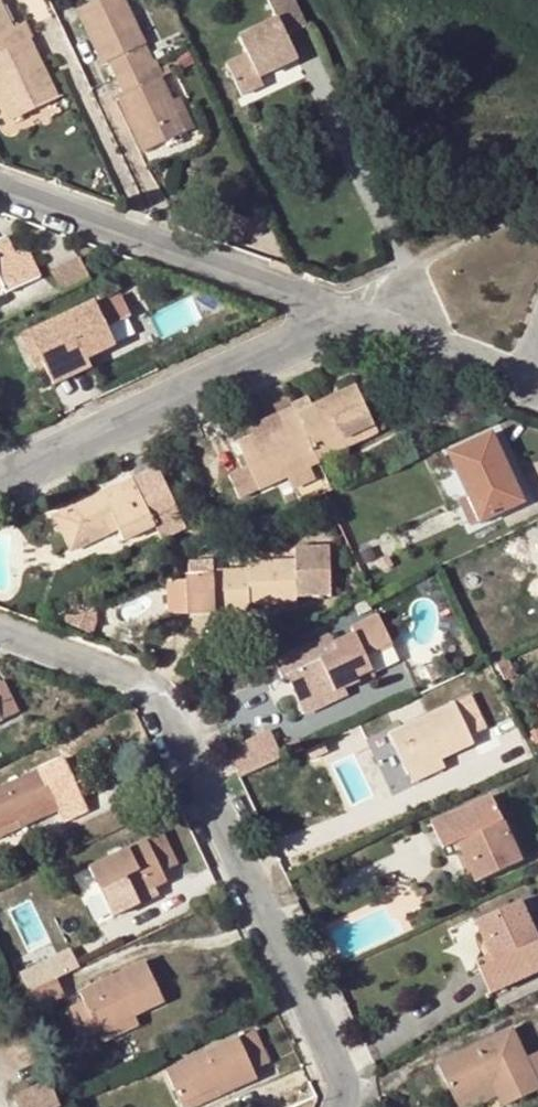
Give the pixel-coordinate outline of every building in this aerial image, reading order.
[(116,79),(143,65),(150,62),(143,45),(122,0),(95,0),(75,9),(102,64),(108,61),(116,79)] [(289,0),(264,0),(273,18),(235,36),(243,53),(222,63),(238,95),(259,84),(255,76),(293,57),(283,35),(301,26),(289,0)] [(27,39),(20,24),(10,28),(0,7),(0,53),(27,39)] [(27,39),(0,53),(0,96),(11,120),(56,98),(27,39)] [(143,65),(116,79),(123,94),(117,96),(142,151),(185,134),(170,103),(158,78),(150,62),(143,65)] [(179,98),(170,103),(185,134),(194,130),(179,98)] [(1,286),(4,292),(37,276),(25,249),(12,255),(4,237),(0,239),(0,285),(1,286)] [(119,290),(27,333),(51,384),(88,367),(84,358),(112,344),(104,323),(128,312),(119,290)] [(363,382),(353,387),(374,432),(384,428),(363,382)] [(290,404),(291,407),(315,460),(374,432),(353,387),(311,407),(305,397),(290,404)] [(279,424),(237,444),(246,468),(227,476),(238,497),(257,489),(296,472),(316,462),(315,460),(291,407),(275,415),(279,424)] [(488,435),(448,454),(479,521),(519,502),(488,435)] [(324,478),(316,462),(296,472),(304,488),(324,478)] [(129,480),(53,516),(67,547),(87,538),(89,542),(116,530),(120,541),(152,526),(159,543),(184,532),(154,469),(129,480)] [(248,612),(248,605),(248,597),(295,595),(331,593),(328,545),(293,547),(293,561),(245,562),(245,570),(212,572),(211,580),(184,581),(184,614),(248,612)] [(184,581),(165,582),(167,614),(184,614),(184,581)] [(295,604),(295,595),(248,597),(248,605),(295,604)] [(75,615),(72,615),(66,623),(92,634),(96,624),(97,619),(96,616),(96,612),(95,609),(83,613),(79,614),(75,615)] [(305,647),(273,662),(279,679),(285,676),(297,702),(330,685),(334,693),(355,683),(353,679),(369,672),(352,633),(330,644),(333,653),(313,663),(308,655),(305,647)] [(330,644),(308,655),(313,663),(333,653),(330,644)] [(392,646),(365,653),(368,667),(396,661),(392,646)] [(371,675),(369,672),(353,679),(355,683),(371,675)] [(17,713),(2,682),(0,683),(0,721),(17,713)] [(337,698),(334,693),(330,685),(297,702),(302,714),(337,698)] [(387,735),(406,774),(438,759),(471,743),(468,737),(484,728),(469,696),(387,735)] [(225,753),(238,779),(280,758),(268,734),(225,753)] [(443,769),(438,759),(406,774),(410,783),(443,769)] [(15,821),(18,828),(56,811),(53,803),(68,796),(53,764),(0,788),(0,827),(15,821)] [(488,796),(438,819),(450,845),(454,843),(473,882),(519,862),(488,796)] [(438,819),(429,823),(440,849),(450,845),(438,819)] [(18,828),(15,821),(0,827),(0,836),(18,828)] [(86,868),(96,890),(124,877),(127,885),(133,897),(164,882),(161,872),(176,865),(160,833),(86,868)] [(100,899),(127,885),(124,877),(96,890),(100,899)] [(474,923),(492,962),(485,965),(497,990),(537,970),(537,946),(518,903),(474,923)] [(80,1040),(96,1033),(132,1016),(161,1002),(142,962),(77,992),(82,1001),(66,1008),(80,1040)] [(489,994),(497,990),(485,965),(477,969),(489,994)] [(40,966),(23,975),(29,987),(46,980),(40,966)] [(55,979),(23,995),(28,1007),(31,1013),(63,997),(55,979)] [(495,1000),(499,1009),(537,990),(537,980),(495,1000)] [(137,1026),(132,1016),(96,1033),(101,1044),(137,1026)] [(453,1102),(489,1086),(493,1096),(499,1106),(537,1088),(537,1084),(511,1027),(434,1063),(453,1102)] [(164,1073),(178,1104),(215,1088),(218,1097),(256,1080),(252,1072),(267,1064),(252,1032),(164,1073)] [(14,1098),(18,1106),(50,1106),(55,1104),(46,1083),(14,1098)] [(493,1096),(489,1086),(453,1102),(455,1106),(470,1106),(493,1096)] [(218,1097),(215,1088),(178,1104),(180,1106),(195,1106),(218,1097)]
